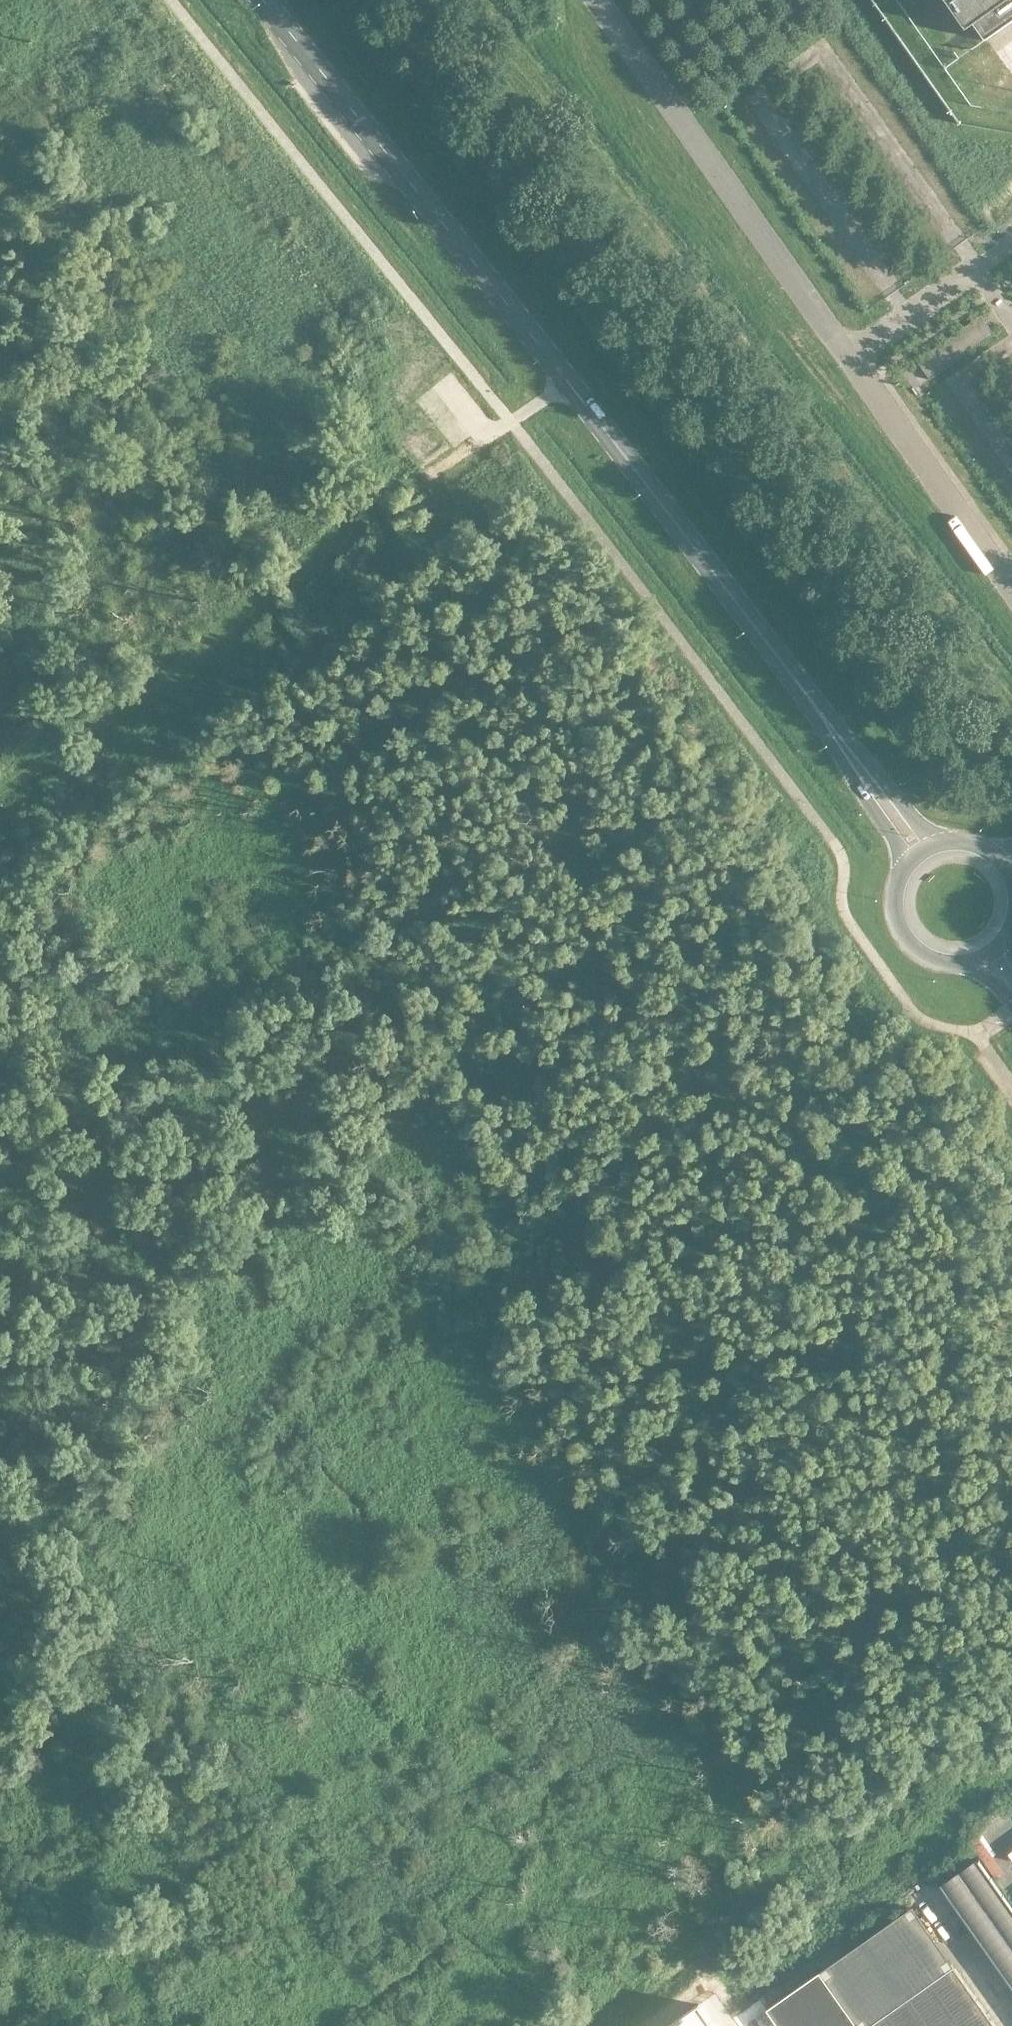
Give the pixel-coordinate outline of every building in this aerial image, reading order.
[(967,29),(975,24),(986,40),(1011,21),(1011,0),(946,0),(967,29)] [(991,329),(981,315),(917,360),(930,379),(994,334),(991,329)] [(767,2009),(780,2025),(997,2025),(912,1907),(767,2009)] [(666,2025),(716,2025),(700,2002),(666,2025)]
